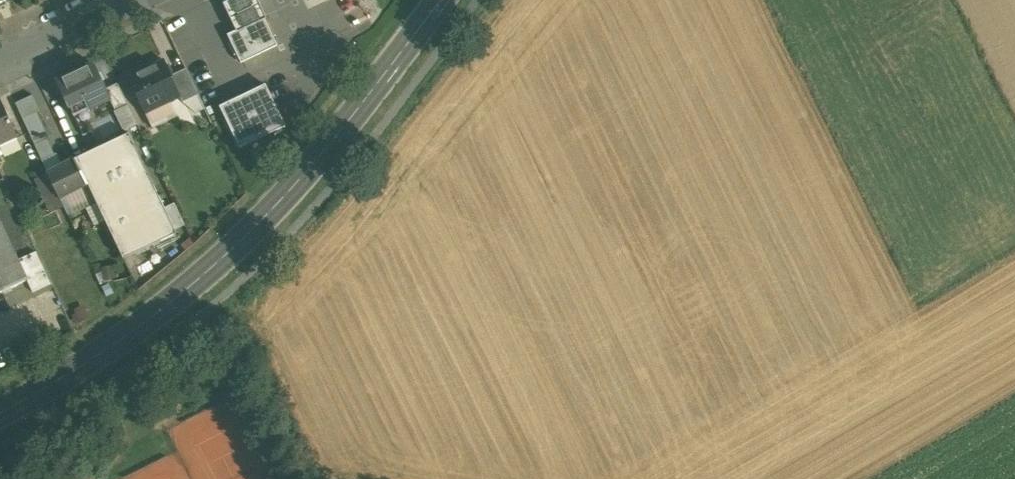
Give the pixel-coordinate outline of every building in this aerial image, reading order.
[(237,30),(264,18),(266,17),(259,3),(258,0),(232,0),(224,4),(230,17),(237,30)] [(237,30),(228,35),(241,63),(277,46),(264,18),(237,30)] [(165,61),(129,78),(145,112),(180,96),(181,95),(172,76),(165,61)] [(93,64),(57,81),(74,117),(110,100),(93,64)] [(186,69),(172,76),(181,95),(180,96),(183,102),(198,94),(186,69)] [(117,83),(105,89),(110,100),(115,111),(128,105),(117,83)] [(265,85),(220,107),(240,148),(285,126),(265,85)] [(33,95),(15,103),(23,119),(37,113),(40,111),(33,95)] [(18,138),(0,99),(0,146),(18,138)] [(37,113),(23,119),(35,145),(48,139),(49,138),(37,113)] [(128,134),(75,159),(87,184),(123,259),(177,233),(128,134)] [(48,139),(35,145),(42,160),(54,154),(48,139)] [(75,159),(47,173),(59,195),(60,198),(87,184),(75,159)] [(59,195),(47,173),(36,178),(47,201),(59,195)] [(0,225),(0,293),(25,281),(0,225)]
